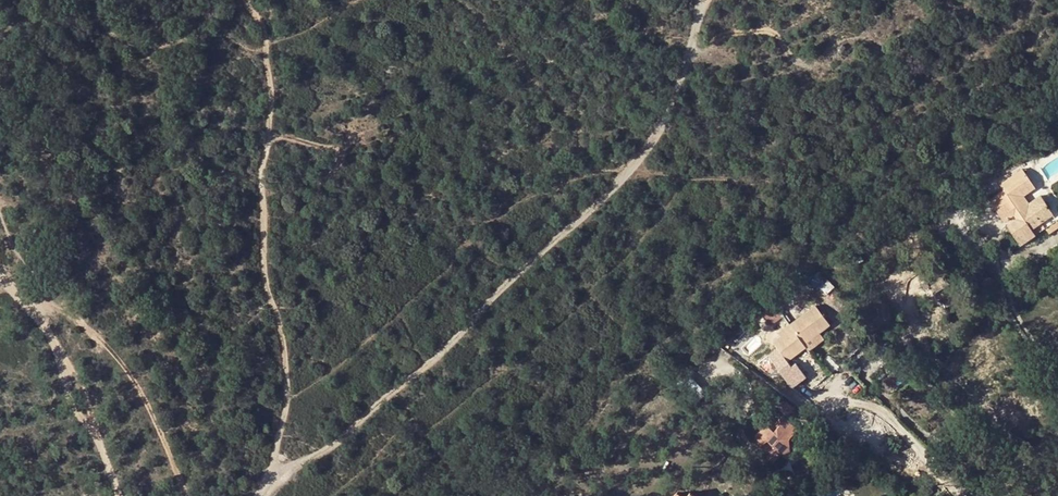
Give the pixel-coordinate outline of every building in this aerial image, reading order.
[(1026,173),(1023,169),(1001,183),(1004,187),(1005,188),(1026,173)] [(1036,215),(1050,207),(1040,194),(1032,199),(1027,192),(1036,186),(1026,173),(1005,188),(1004,187),(1000,190),(1006,198),(995,206),(1006,218),(1013,213),(1015,217),(1008,222),(1021,242),(1035,232),(1031,226),(1040,220),(1036,215)] [(1040,220),(1053,211),(1050,207),(1036,215),(1040,220)] [(946,274),(939,265),(924,276),(930,284),(946,274)] [(934,290),(950,280),(946,274),(930,284),(934,290)] [(783,313),(775,303),(763,312),(771,322),(783,313)] [(804,341),(819,329),(829,322),(815,303),(789,322),(792,326),(804,341)] [(789,322),(778,331),(780,334),(792,326),(789,322)] [(804,341),(792,326),(780,334),(773,340),(788,358),(807,344),(804,341)] [(804,341),(807,344),(810,349),(826,337),(819,329),(804,341)] [(893,358),(900,351),(893,345),(886,351),(893,358)] [(782,402),(790,410),(794,406),(786,399),(782,402)] [(781,467),(791,457),(789,437),(797,427),(786,416),(775,429),(766,422),(755,434),(764,441),(767,438),(779,448),(770,458),(781,467)] [(922,491),(926,495),(932,491),(929,486),(922,491)]
